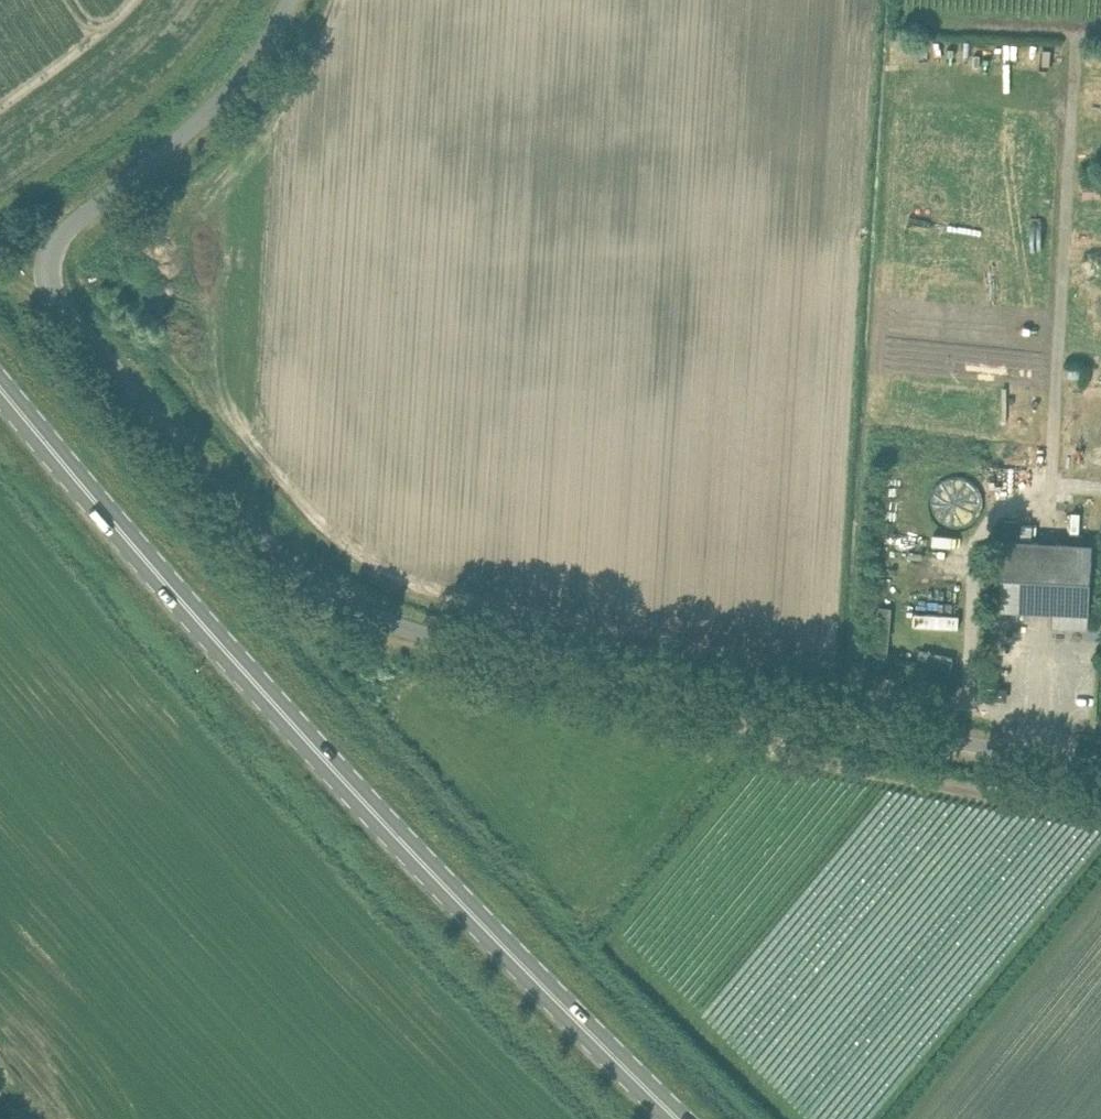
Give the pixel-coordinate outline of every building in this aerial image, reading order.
[(1077,243),(1100,243),(1100,216),(1078,215),(1077,243)] [(1089,627),(1090,605),(1093,544),(1083,543),(1084,534),(1071,533),(1070,542),(1017,539),(1017,519),(1005,518),(1000,607),(1053,610),(1052,625),(1089,627)] [(909,651),(953,653),(956,612),(911,610),(909,651)]
